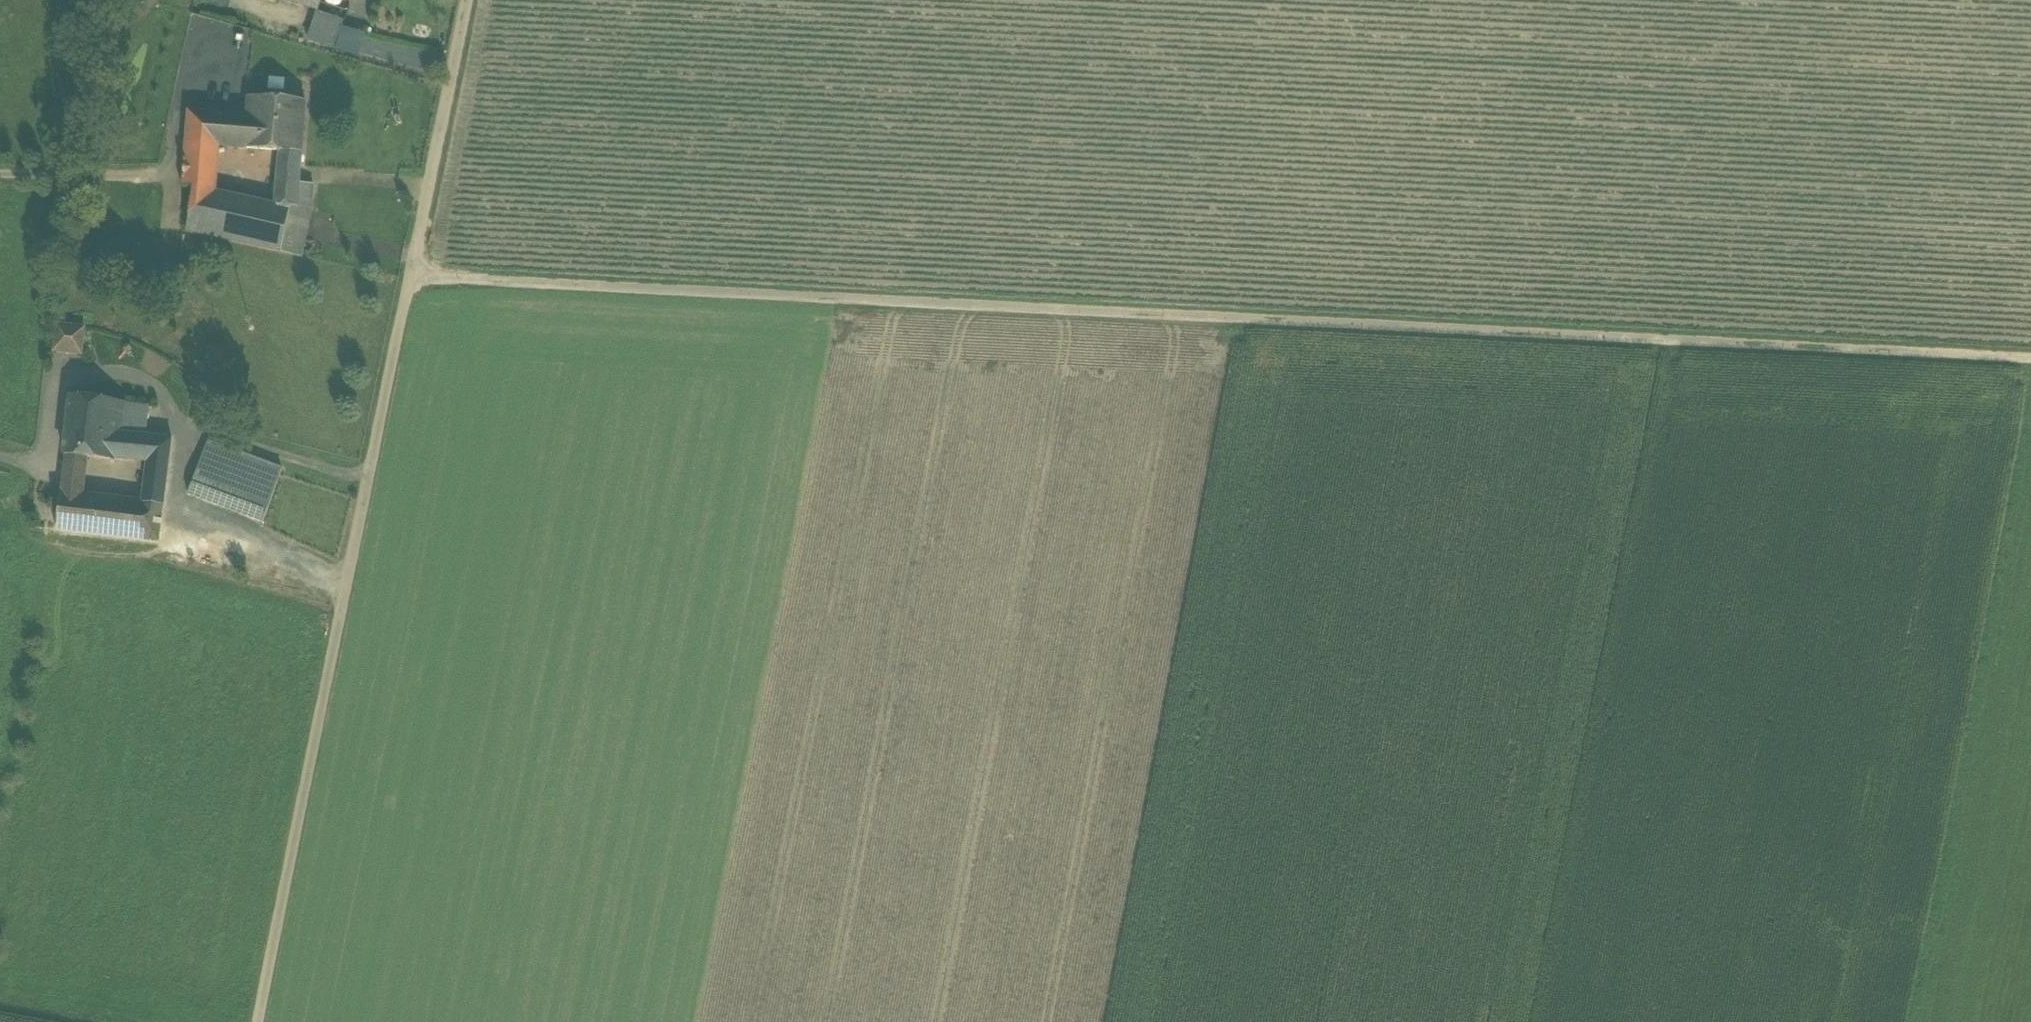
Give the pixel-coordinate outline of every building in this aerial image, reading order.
[(318,12),(322,0),(281,0),(318,12)] [(345,20),(318,12),(308,43),(336,51),(336,50),(342,28),(345,20)] [(366,35),(342,28),(336,50),(358,58),(366,35)] [(284,146),(304,147),(307,102),(247,98),(246,114),(245,120),(260,121),(260,118),(274,119),(274,126),(285,127),(284,146)] [(278,150),(277,164),(302,166),(304,147),(284,146),(285,127),(274,126),(274,119),(260,118),(260,121),(245,120),(246,114),(187,110),(184,144),(219,146),(278,150)] [(184,144),(183,162),(217,165),(219,146),(184,144)] [(216,180),(217,165),(183,162),(182,178),(216,180)] [(301,184),(302,166),(277,164),(276,182),(301,184)] [(215,192),(216,180),(182,178),(181,188),(194,191),(195,187),(215,192)] [(299,207),(301,184),(276,182),(274,204),(290,206),(299,207)] [(312,184),(301,184),(299,207),(310,208),(312,184)] [(185,232),(221,240),(231,195),(215,192),(195,187),(194,191),(185,232)] [(274,204),(231,195),(221,240),(230,242),(279,252),(290,206),(274,204)] [(310,208),(299,207),(290,206),(279,252),(300,257),(310,208)] [(55,352),(82,355),(85,329),(58,326),(55,352)] [(88,458),(119,461),(122,434),(125,405),(113,403),(71,398),(64,456),(65,456),(88,458)] [(149,408),(125,405),(122,434),(146,436),(149,408)] [(147,463),(145,484),(166,486),(172,439),(146,436),(122,434),(119,461),(147,463)] [(208,441),(208,443),(266,465),(259,484),(217,468),(205,497),(263,523),(283,469),(208,441)] [(217,468),(259,484),(266,465),(208,443),(201,462),(217,468)] [(65,456),(65,462),(87,464),(88,458),(65,456)] [(85,479),(87,464),(65,462),(63,477),(85,479)] [(189,492),(205,497),(217,468),(201,462),(189,492)] [(83,495),(85,479),(63,477),(61,493),(83,495)] [(145,484),(142,503),(164,506),(166,486),(145,484)] [(142,503),(83,495),(61,493),(57,531),(159,544),(164,506),(142,503)]
